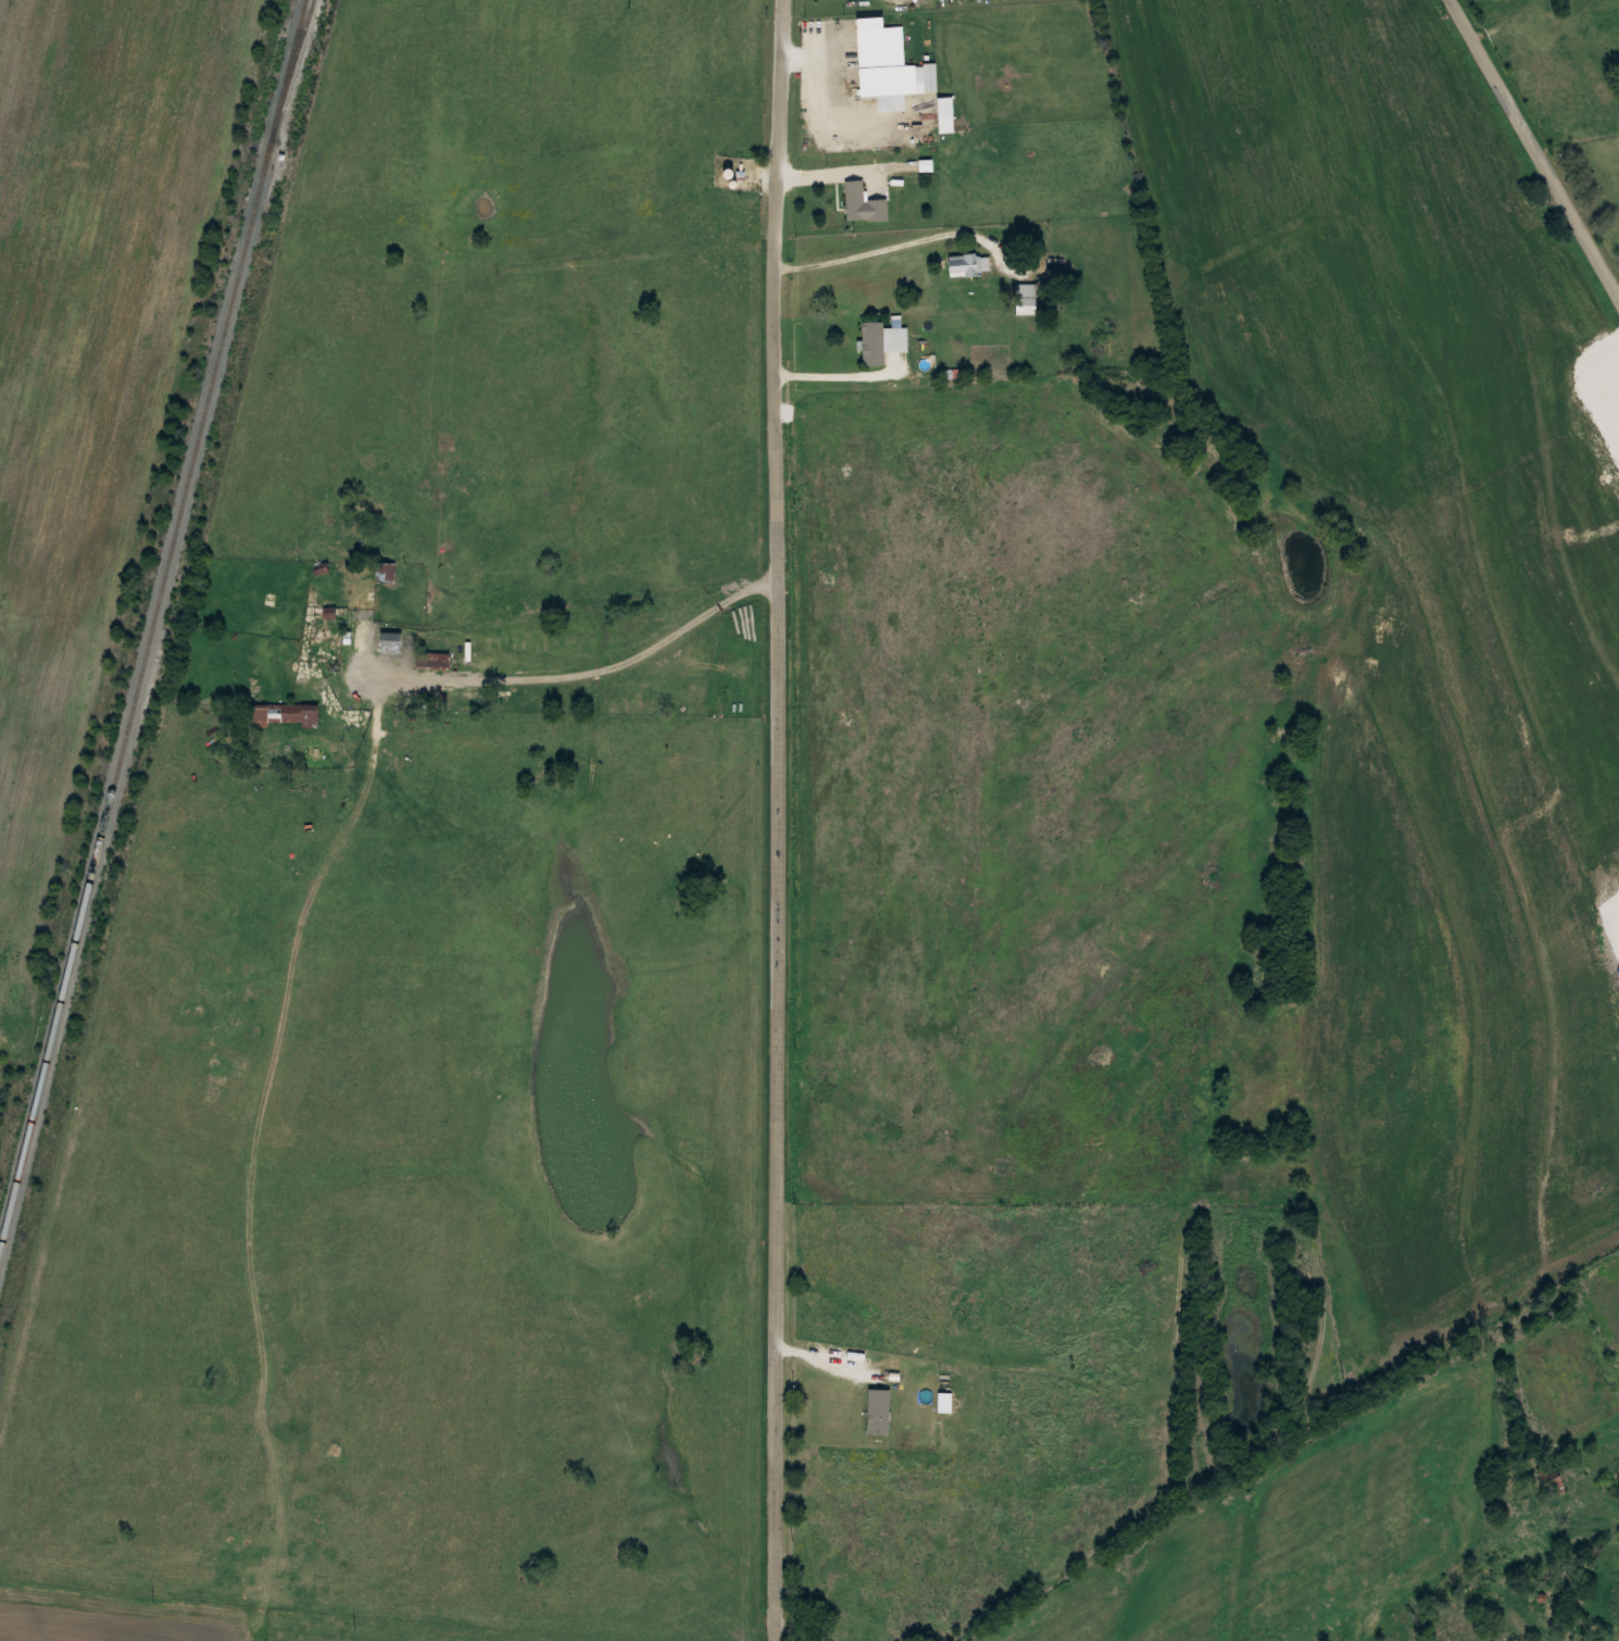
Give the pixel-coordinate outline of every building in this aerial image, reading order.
[(917,63),(900,63),(899,26),(881,26),(880,17),(857,17),(859,94),(917,92),(917,63)] [(940,117),(953,117),(953,96),(940,96),(940,117)] [(848,221),(890,218),(889,197),(865,199),(864,179),(846,179),(848,221)] [(990,273),(990,254),(947,254),(947,273),(990,273)] [(1035,283),(1016,283),(1016,312),(1035,312),(1035,283)] [(884,326),(884,321),(862,321),(863,364),(886,363),(885,351),(909,350),(909,325),(884,326)] [(395,563),(375,563),(375,584),(395,584),(395,563)] [(404,653),(404,634),(383,634),(383,653),(404,653)] [(449,667),(449,653),(414,653),(414,667),(449,667)] [(250,704),(249,726),(320,726),(320,704),(250,704)] [(1542,1481),(1551,1499),(1567,1491),(1559,1473),(1542,1481)]
